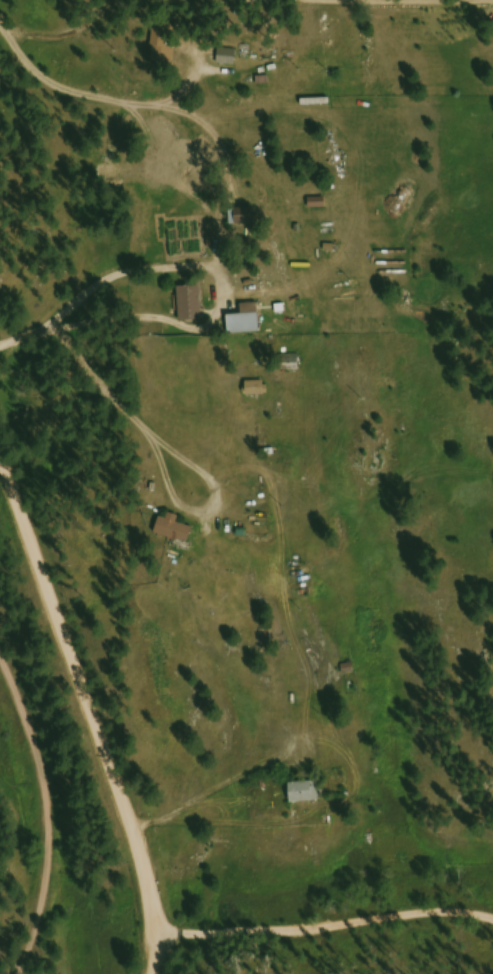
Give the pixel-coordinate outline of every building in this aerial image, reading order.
[(152,64),(176,68),(179,38),(155,35),(152,64)] [(237,66),(237,53),(222,54),(222,67),(237,66)] [(181,322),(203,322),(203,288),(181,288),(181,322)] [(231,336),(262,335),(261,304),(244,305),(244,316),(231,316),(231,336)] [(300,357),(283,357),(283,370),(289,370),(289,367),(300,367),(300,357)] [(248,397),(270,397),(270,383),(248,383),(248,397)] [(190,546),(195,530),(180,524),(182,518),(171,515),(170,521),(163,518),(157,535),(190,546)] [(346,677),(358,674),(356,666),(345,668),(346,677)] [(292,788),(295,807),(323,802),(320,783),(292,788)]
